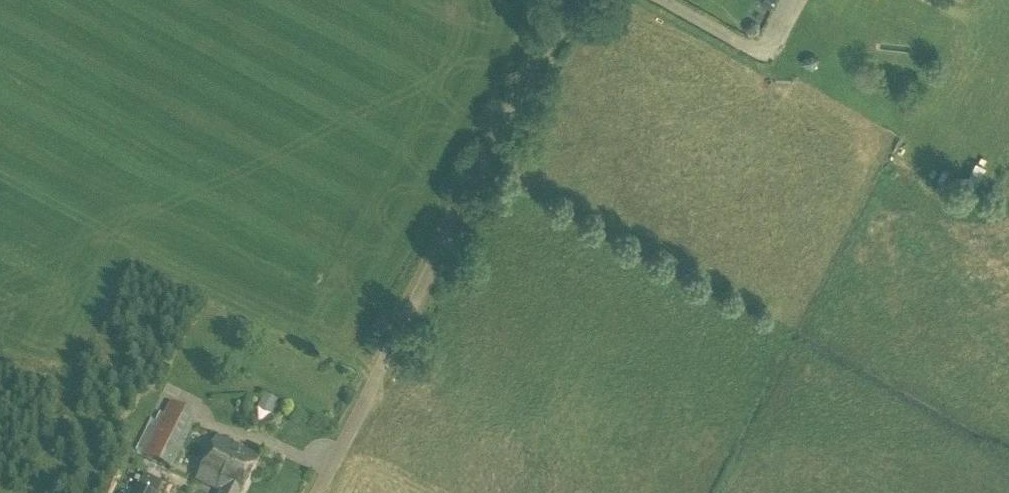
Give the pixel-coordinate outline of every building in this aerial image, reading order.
[(760,3),(770,9),(774,0),(762,0),(760,3)] [(978,158),(973,169),(993,178),(998,167),(978,158)] [(198,415),(169,402),(163,415),(159,413),(155,422),(150,419),(135,451),(172,469),(198,415)] [(259,458),(217,437),(195,482),(218,492),(242,492),(259,458)] [(124,479),(117,492),(151,492),(124,479)]
